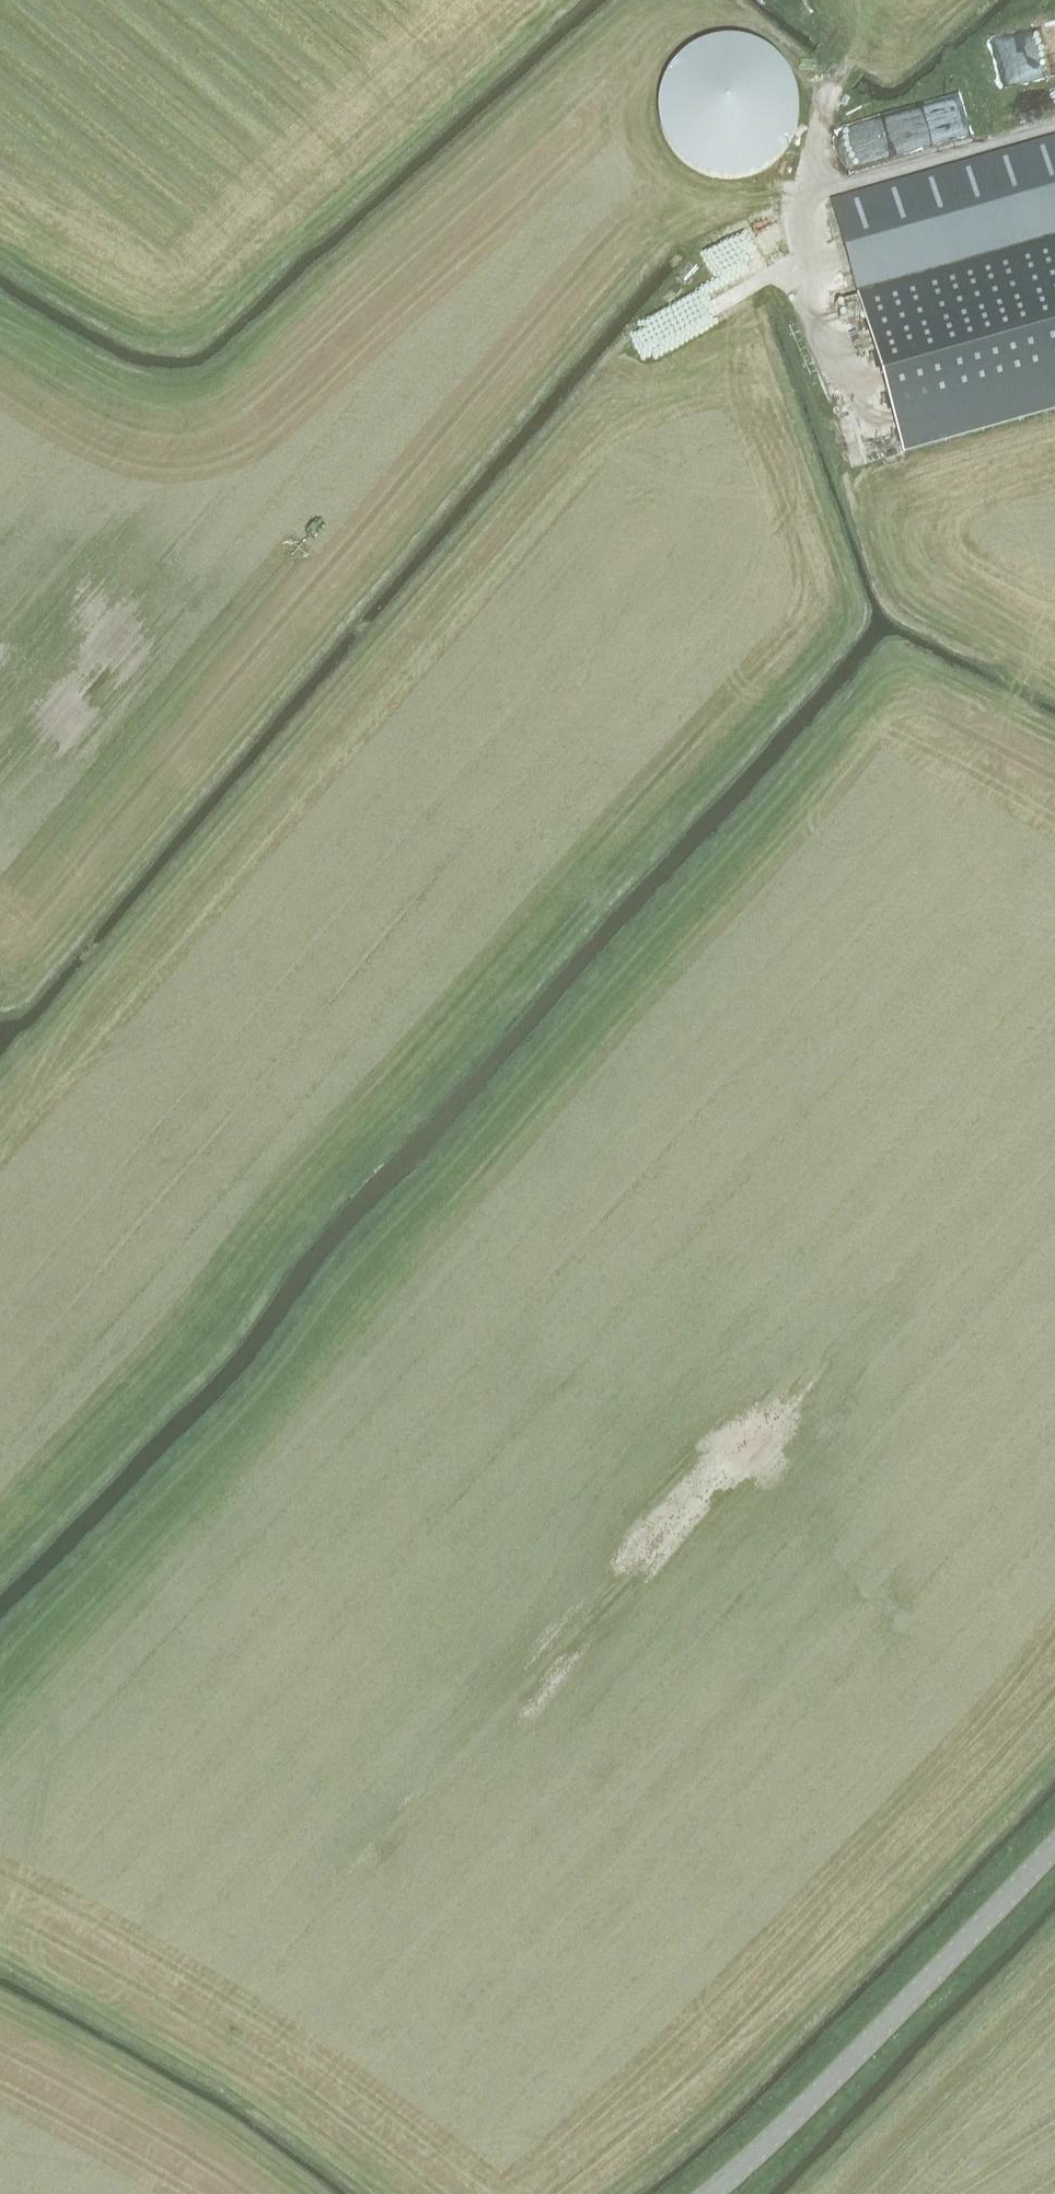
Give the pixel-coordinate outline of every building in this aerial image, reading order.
[(761,45),(758,43),(752,41),(746,39),(735,37),(724,37),(720,38),(710,40),(701,43),(693,47),(685,53),(680,57),(677,61),(673,65),(670,70),(666,76),(664,82),(662,87),(660,93),(660,97),(659,101),(659,107),(659,114),(660,120),(661,124),(662,129),(664,133),(665,137),(669,143),(672,148),(675,152),(678,155),(681,159),(684,161),(689,165),(695,169),(700,171),(703,173),(705,174),(710,175),(714,176),(717,177),(719,177),(722,177),(725,178),(729,178),(734,178),(739,177),(744,176),(748,175),(753,174),(756,172),(760,171),(766,168),(772,163),(776,160),(780,156),(783,153),(786,148),(789,145),(791,141),(794,136),(796,130),(797,126),(798,123),(799,119),(799,115),(799,111),(800,108),(799,104),(799,101),(799,97),(798,93),(797,88),(796,86),(794,80),(791,75),(789,71),(787,67),(782,62),(778,57),(775,54),(771,51),(768,49),(765,47),(761,45)] [(960,94),(936,100),(947,141),(971,135),(960,94)] [(832,200),(906,456),(1054,412),(1054,136),(832,200)]
